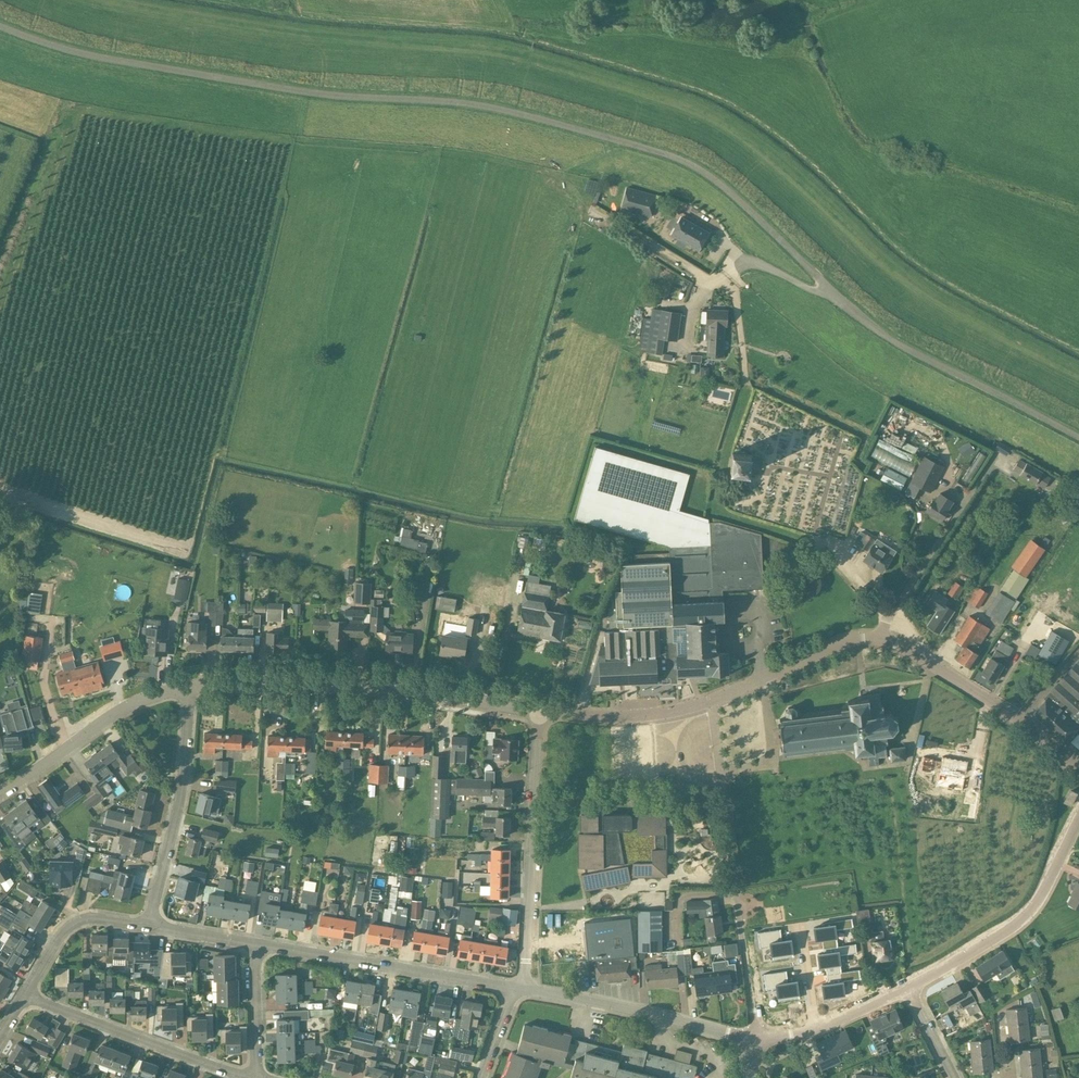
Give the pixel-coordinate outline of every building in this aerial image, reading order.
[(652,211),(656,196),(627,188),(621,208),(640,214),(641,208),(652,211)] [(709,233),(681,217),(671,234),(698,250),(701,245),(709,233)] [(707,355),(723,356),(724,326),(727,326),(727,311),(707,310),(706,325),(709,325),(707,355)] [(662,311),(658,339),(677,341),(681,313),(662,311)] [(650,331),(642,330),(640,345),(648,346),(650,331)] [(646,358),(644,369),(665,373),(667,363),(646,358)] [(917,448),(905,442),(902,447),(914,454),(917,448)] [(969,442),(963,445),(969,455),(975,451),(969,442)] [(1005,445),(999,442),(994,451),(999,455),(1005,445)] [(669,547),(669,553),(672,611),(673,642),(677,642),(677,655),(710,653),(711,675),(711,676),(729,675),(728,653),(716,653),(714,621),(724,621),(724,600),(723,600),(722,590),(763,588),(761,534),(719,521),(709,522),(709,519),(679,510),(690,474),(595,447),(574,519),(669,547)] [(986,455),(981,452),(979,451),(962,479),(968,483),(986,455)] [(732,452),(730,472),(740,473),(740,475),(741,477),(744,477),(746,475),(746,474),(750,474),(752,454),(732,452)] [(905,492),(917,498),(922,487),(931,492),(943,467),(923,457),(905,492)] [(1019,459),(1013,469),(1021,473),(1020,474),(1035,484),(1036,483),(1045,488),(1050,479),(1042,474),(1043,472),(1027,463),(1026,464),(1019,459)] [(886,467),(880,480),(901,490),(907,478),(886,467)] [(933,499),(926,511),(941,521),(949,509),(953,502),(940,493),(935,501),(933,499)] [(867,533),(861,543),(860,544),(866,548),(873,536),(867,533)] [(1040,543),(1046,547),(1050,540),(1045,536),(1040,543)] [(1011,567),(1015,570),(1026,577),(1045,549),(1030,539),(1011,567)] [(418,543),(416,552),(425,554),(427,545),(418,543)] [(863,560),(882,572),(892,557),(873,544),(863,560)] [(672,611),(669,553),(634,554),(635,563),(623,563),(621,569),(621,586),(615,587),(615,591),(611,591),(612,608),(609,608),(610,631),(604,631),(605,643),(601,643),(589,684),(599,684),(658,681),(658,677),(662,677),(663,679),(667,679),(668,677),(678,676),(678,677),(711,675),(710,653),(677,655),(677,642),(673,642),(672,611)] [(805,574),(794,563),(786,571),(797,582),(805,574)] [(353,584),(353,569),(345,568),(344,584),(353,584)] [(1015,570),(1000,592),(1013,600),(1028,578),(1026,577),(1015,570)] [(186,600),(190,581),(180,578),(178,578),(174,598),(186,600)] [(526,581),(517,631),(541,636),(541,637),(560,640),(565,613),(547,610),(551,586),(526,581)] [(955,581),(947,593),(955,598),(963,586),(955,581)] [(355,598),(355,602),(369,603),(370,583),(356,582),(355,598)] [(980,588),(971,603),(970,604),(977,608),(987,593),(980,588)] [(1015,601),(1013,600),(1000,592),(999,590),(985,612),(1001,623),(1015,601)] [(927,604),(937,610),(927,625),(932,628),(932,631),(936,633),(938,632),(939,633),(953,611),(944,605),(947,600),(935,591),(927,604)] [(386,652),(396,652),(396,650),(412,651),(413,634),(390,632),(389,631),(388,630),(388,629),(387,628),(386,627),(384,626),(383,625),(382,624),(383,607),(378,607),(378,600),(372,600),(371,631),(373,631),(375,633),(375,634),(377,636),(379,638),(381,640),(383,640),(384,641),(387,642),(386,652)] [(250,603),(240,602),(240,614),(250,614),(250,603)] [(253,603),(252,612),(264,613),(265,604),(253,603)] [(281,604),(267,604),(266,613),(281,614),(281,604)] [(314,619),(313,629),(330,630),(329,647),(346,648),(347,635),(369,636),(370,623),(363,623),(364,610),(346,609),(346,619),(347,619),(346,621),(330,620),(314,619)] [(477,633),(480,611),(470,610),(467,632),(477,633)] [(954,639),(964,646),(955,659),(971,669),(980,655),(975,652),(989,629),(969,616),(954,639)] [(189,635),(189,648),(206,649),(207,635),(204,635),(204,623),(192,622),(192,635),(189,635)] [(1028,625),(1021,638),(1032,643),(1038,631),(1028,625)] [(143,637),(145,637),(144,653),(167,654),(168,629),(144,627),(143,637)] [(221,649),(236,650),(237,637),(231,636),(231,634),(231,632),(230,631),(228,629),(227,628),(225,628),(223,628),(223,627),(222,627),(222,636),(221,649)] [(237,637),(236,650),(253,650),(254,637),(253,637),(253,629),(238,628),(238,637),(237,637)] [(1041,649),(1038,654),(1056,664),(1069,640),(1052,630),(1041,649)] [(282,633),(267,632),(266,651),(281,651),(281,648),(288,649),(288,638),(282,637),(282,633)] [(25,635),(22,659),(41,661),(43,637),(25,635)] [(440,655),(450,656),(451,654),(464,656),(467,637),(458,635),(458,638),(443,635),(442,644),(441,644),(440,646),(442,646),(440,655)] [(100,646),(104,660),(124,655),(120,640),(100,646)] [(995,650),(981,673),(994,681),(1008,657),(1013,648),(1001,641),(995,650)] [(74,658),(72,650),(64,653),(68,669),(71,668),(74,678),(79,676),(84,693),(103,688),(102,683),(104,682),(99,661),(76,667),(74,659),(74,658)] [(64,653),(59,654),(64,670),(56,673),(62,694),(73,691),(75,696),(84,693),(79,676),(74,678),(71,668),(68,669),(64,653)] [(1033,713),(1064,742),(1070,736),(1072,738),(1075,736),(1072,734),(1078,726),(1069,717),(1077,708),(1078,709),(1078,664),(1033,713)] [(779,724),(782,748),(783,748),(784,754),(845,746),(846,748),(854,747),(854,754),(867,753),(869,766),(879,765),(878,757),(890,755),(891,761),(905,759),(904,747),(890,749),(886,749),(886,743),(887,742),(886,733),(892,733),(897,726),(896,719),(890,713),(884,714),(883,705),(881,705),(879,693),(862,695),(862,700),(848,701),(848,708),(841,709),(841,711),(796,717),(795,710),(792,707),(788,708),(785,711),(786,718),(779,719),(780,724),(779,724)] [(13,734),(4,735),(5,749),(23,748),(22,734),(20,734),(20,728),(34,724),(28,707),(10,711),(11,728),(12,728),(13,734)] [(345,732),(326,731),(325,751),(336,752),(337,745),(344,746),(345,732)] [(223,747),(223,733),(205,732),(204,753),(215,753),(215,747),(223,747)] [(345,732),(344,746),(363,747),(363,746),(374,746),(374,739),(363,739),(364,733),(345,732)] [(242,734),(223,733),(223,747),(242,748),(252,748),(253,741),(242,740),(242,734)] [(388,734),(387,753),(405,754),(406,735),(388,734)] [(406,735),(405,754),(415,754),(424,755),(424,752),(424,736),(406,735)] [(268,736),(267,756),(278,756),(278,750),(286,750),(287,737),(268,736)] [(452,749),(451,762),(466,763),(467,749),(467,737),(452,736),(451,749),(452,749)] [(493,738),(493,745),(486,744),(485,758),(493,759),(493,752),(501,753),(500,759),(517,760),(518,739),(516,739),(515,736),(511,736),(510,739),(501,738),(501,739),(493,738)] [(287,737),(286,750),(287,750),(287,755),(295,756),(295,751),(307,751),(310,751),(311,739),(306,739),(306,737),(287,737)] [(111,743),(98,752),(106,763),(112,771),(120,765),(128,775),(140,767),(131,755),(127,758),(122,751),(119,753),(111,743)] [(92,757),(85,762),(93,772),(90,774),(97,784),(99,781),(103,786),(108,783),(106,780),(114,774),(112,771),(106,763),(98,752),(97,753),(96,751),(91,755),(92,757)] [(158,763),(153,756),(150,753),(149,754),(147,755),(146,756),(154,767),(155,765),(157,764),(158,763)] [(432,777),(443,778),(443,755),(433,755),(432,777)] [(923,756),(921,771),(930,773),(931,771),(939,773),(937,785),(963,789),(968,761),(942,756),(941,762),(933,760),(933,758),(923,756)] [(213,773),(213,778),(221,778),(221,777),(222,771),(222,760),(216,760),(215,771),(216,771),(216,773),(213,773)] [(285,763),(285,773),(286,774),(295,774),(295,763),(285,763)] [(379,782),(380,765),(370,764),(369,781),(379,782)] [(379,782),(387,783),(389,766),(380,765),(379,782)] [(405,766),(405,776),(414,776),(414,765),(410,765),(410,766),(405,766)] [(276,774),(276,780),(277,780),(282,780),(285,780),(285,773),(285,770),(277,770),(276,770),(276,774)] [(443,778),(432,777),(431,790),(430,817),(448,817),(449,793),(456,794),(493,795),(493,799),(492,799),(491,804),(511,804),(511,788),(494,787),(495,780),(484,779),(457,778),(457,779),(450,778),(443,778)] [(49,778),(38,786),(57,813),(85,792),(78,783),(61,795),(49,778)] [(213,780),(212,788),(224,789),(224,791),(234,792),(235,781),(224,780),(224,781),(213,780)] [(96,793),(84,802),(89,809),(109,794),(103,786),(99,781),(97,784),(92,788),(96,793)] [(1077,793),(1069,789),(1063,802),(1071,806),(1077,793)] [(94,821),(119,827),(119,826),(131,829),(133,823),(147,827),(151,810),(150,810),(154,793),(141,790),(136,806),(137,806),(134,816),(108,809),(106,817),(99,815),(98,815),(97,822),(94,821)] [(967,791),(964,804),(971,804),(969,817),(976,818),(980,793),(967,791)] [(201,793),(196,810),(203,811),(210,813),(217,815),(221,798),(214,796),(201,793)] [(26,799),(15,807),(31,830),(32,830),(34,832),(44,824),(51,819),(42,806),(35,811),(32,807),(27,800),(26,799)] [(11,823),(4,828),(7,832),(16,844),(21,850),(26,844),(22,837),(31,830),(15,807),(5,815),(11,823)] [(579,833),(579,868),(586,868),(587,873),(582,874),(585,890),(597,887),(631,881),(629,875),(633,874),(633,877),(666,876),(666,849),(664,849),(664,834),(666,834),(665,813),(637,814),(637,817),(633,817),(631,815),(632,815),(629,814),(582,814),(582,831),(584,831),(584,833),(579,833)] [(483,816),(483,826),(494,826),(494,832),(494,833),(496,833),(496,834),(510,835),(510,816),(496,816),(496,817),(483,816)] [(94,821),(91,820),(88,828),(117,835),(119,827),(94,821)] [(186,853),(197,856),(204,858),(207,846),(209,847),(210,840),(216,841),(218,832),(204,828),(201,840),(190,837),(186,853)] [(481,831),(481,840),(494,840),(494,833),(494,832),(481,831)] [(130,836),(130,837),(121,835),(119,842),(123,843),(121,851),(126,852),(140,855),(143,840),(130,836)] [(51,861),(50,884),(63,884),(62,887),(69,887),(69,884),(71,884),(71,881),(72,866),(82,867),(87,849),(79,845),(78,847),(75,861),(72,861),(51,861)] [(279,848),(266,847),(265,855),(278,857),(279,848)] [(468,853),(467,859),(472,859),(475,859),(475,860),(486,861),(486,860),(492,860),(492,861),(509,861),(509,849),(492,849),(492,854),(481,854),(468,853)] [(221,869),(220,876),(226,877),(230,856),(214,853),(211,867),(221,869)] [(27,871),(33,866),(26,856),(19,861),(27,871)] [(121,859),(109,856),(107,862),(119,865),(121,859)] [(253,878),(256,862),(246,860),(243,876),(253,878)] [(0,862),(0,880),(1,882),(1,883),(2,882),(11,877),(11,876),(1,861),(0,862)] [(509,861),(492,861),(492,873),(509,873),(509,861)] [(176,893),(194,898),(197,887),(202,888),(204,881),(206,872),(193,869),(191,880),(180,877),(176,893)] [(111,883),(131,888),(134,875),(115,870),(113,877),(104,875),(104,874),(91,870),(89,877),(112,883),(111,883)] [(491,885),(508,885),(509,873),(492,873),(491,885)] [(390,874),(390,882),(398,883),(398,875),(390,874)] [(402,874),(399,895),(412,897),(415,876),(402,874)] [(131,888),(111,883),(112,883),(89,877),(83,876),(79,888),(86,890),(99,893),(101,886),(110,888),(108,895),(128,900),(131,888)] [(209,896),(206,912),(220,915),(223,899),(224,889),(225,889),(226,881),(226,878),(220,877),(218,887),(219,887),(217,898),(209,897),(209,896)] [(247,879),(245,893),(257,895),(259,881),(247,879)] [(22,880),(18,887),(34,897),(38,890),(25,882),(22,880)] [(442,896),(451,897),(452,881),(443,881),(442,896)] [(1078,909),(1078,884),(1077,883),(1073,890),(1074,891),(1068,903),(1078,909)] [(392,885),(390,902),(397,903),(399,886),(392,885)] [(491,885),(491,897),(508,897),(508,885),(491,885)] [(280,904),(286,905),(289,889),(282,888),(280,904)] [(370,901),(378,902),(380,889),(372,888),(370,901)] [(261,890),(258,912),(264,913),(262,922),(276,925),(279,909),(280,909),(280,904),(266,902),(268,891),(261,890)] [(365,891),(357,890),(355,902),(363,903),(365,891)] [(245,902),(236,901),(234,917),(247,919),(250,903),(251,899),(245,898),(245,902)] [(47,919),(54,907),(43,900),(39,907),(26,899),(23,904),(36,912),(47,919)] [(234,917),(236,901),(223,899),(220,915),(234,917)] [(705,917),(707,935),(708,939),(710,941),(715,941),(716,938),(716,934),(723,933),(721,933),(720,923),(721,923),(720,915),(719,915),(717,899),(704,900),(704,901),(695,901),(696,909),(705,909),(706,917),(705,917)] [(411,914),(421,914),(422,900),(412,900),(411,914)] [(330,934),(335,903),(330,902),(329,910),(322,909),(318,932),(320,932),(321,934),(325,935),(327,933),(330,934)] [(341,935),(344,919),(336,917),(339,904),(335,903),(330,934),(341,935)] [(36,912),(23,904),(20,908),(21,909),(17,915),(16,915),(17,914),(0,904),(0,913),(12,921),(13,921),(25,928),(29,923),(41,930),(47,919),(36,912)] [(299,912),(292,911),(290,927),(304,929),(306,913),(307,907),(300,905),(299,912)] [(350,920),(344,919),(341,935),(353,937),(356,921),(355,921),(357,907),(352,906),(350,920)] [(458,917),(457,924),(463,925),(466,921),(474,923),(477,907),(476,907),(474,906),(474,907),(474,908),(462,906),(461,906),(459,917),(458,917)] [(498,914),(497,919),(497,922),(502,922),(503,909),(490,907),(489,913),(498,914)] [(503,907),(501,923),(516,925),(518,909),(504,907),(503,907)] [(382,925),(379,942),(390,944),(393,927),(395,914),(392,913),(390,913),(390,910),(388,910),(388,909),(384,908),(384,912),(382,925)] [(290,927),(292,911),(280,909),(279,909),(276,925),(290,927)] [(857,914),(859,924),(871,923),(869,909),(857,910),(857,914)] [(379,942),(382,925),(377,925),(377,920),(378,911),(373,910),(371,924),(370,923),(367,940),(379,942)] [(662,951),(661,910),(638,910),(638,952),(661,952),(662,951)] [(8,928),(9,927),(12,921),(0,913),(0,924),(8,928)] [(390,944),(402,946),(405,929),(396,928),(398,914),(395,914),(393,927),(390,944)] [(414,931),(411,948),(423,950),(426,933),(427,919),(423,918),(420,932),(414,931)] [(823,948),(856,944),(855,943),(838,946),(837,942),(836,937),(836,936),(836,933),(836,931),(835,931),(835,930),(838,929),(841,929),(848,928),(849,928),(851,927),(853,927),(852,918),(832,921),(827,921),(824,922),(823,922),(823,923),(824,926),(823,926),(818,926),(816,927),(814,927),(814,929),(815,931),(815,934),(815,935),(815,936),(816,936),(816,938),(816,940),(818,939),(820,939),(821,940),(821,939),(822,939),(822,942),(823,948)] [(426,933),(423,950),(434,952),(437,935),(432,934),(433,929),(431,929),(432,920),(427,919),(426,933)] [(437,935),(434,952),(438,952),(438,955),(443,955),(444,953),(446,954),(449,937),(448,936),(450,923),(446,922),(444,930),(439,929),(438,935),(437,935)] [(26,955),(34,942),(23,935),(13,929),(5,943),(15,949),(26,955)] [(791,956),(793,956),(793,954),(792,952),(792,949),(793,949),(792,949),(792,948),(792,946),(791,946),(791,945),(792,945),(791,939),(782,940),(781,937),(781,934),(780,930),(780,929),(779,929),(777,929),(772,930),(758,932),(758,934),(758,933),(759,936),(758,936),(760,948),(761,947),(761,948),(764,947),(765,947),(771,946),(771,947),(771,949),(771,951),(772,954),(772,955),(773,958),(773,959),(774,959),(778,958),(788,957),(789,957),(791,956)] [(871,945),(872,952),(873,958),(873,953),(876,952),(877,960),(893,958),(892,953),(894,952),(893,946),(891,947),(890,939),(884,940),(883,931),(872,933),(874,944),(871,945)] [(114,951),(114,940),(108,940),(108,934),(93,934),(92,947),(107,948),(107,962),(113,962),(114,958),(114,951)] [(460,939),(457,956),(459,956),(460,959),(464,959),(466,957),(470,958),(472,941),(471,941),(472,935),(463,934),(461,934),(460,939)] [(496,945),(497,945),(498,940),(485,937),(484,943),(481,960),(493,962),(496,945)] [(1042,944),(1037,937),(1032,940),(1038,947),(1042,944)] [(114,940),(114,951),(114,958),(126,959),(125,967),(134,967),(134,962),(135,962),(135,955),(134,955),(134,944),(129,944),(129,941),(129,938),(114,938),(114,940)] [(481,960),(484,943),(472,941),(470,958),(481,960)] [(134,944),(134,955),(135,955),(135,962),(138,962),(150,962),(150,967),(154,968),(154,975),(156,975),(160,975),(162,964),(162,963),(156,963),(157,949),(151,949),(151,942),(134,942),(134,944)] [(15,949),(5,943),(1,949),(3,950),(0,955),(0,957),(7,962),(17,969),(26,955),(15,949)] [(726,956),(738,955),(736,943),(724,944),(726,956)] [(826,974),(827,974),(859,970),(859,969),(841,972),(841,967),(840,964),(840,962),(840,960),(839,958),(839,957),(839,955),(840,955),(843,954),(845,954),(851,953),(853,953),(855,953),(857,952),(856,944),(823,948),(823,949),(824,952),(824,953),(818,954),(818,956),(818,958),(819,960),(819,961),(818,962),(819,962),(819,963),(820,964),(820,966),(822,966),(824,966),(825,966),(826,966),(826,970),(827,974),(826,974)] [(508,947),(497,945),(496,945),(493,962),(505,964),(508,947)] [(1002,950),(975,967),(984,981),(998,972),(1001,977),(999,979),(1014,970),(1010,964),(1011,964),(1002,950)] [(83,966),(92,967),(92,952),(84,951),(83,966)] [(163,965),(160,978),(173,978),(173,975),(191,975),(191,961),(186,961),(186,952),(172,952),(172,953),(172,964),(162,964),(162,965),(163,965)] [(703,995),(717,993),(714,971),(704,973),(703,966),(692,968),(691,953),(684,954),(684,959),(685,974),(691,974),(692,975),(694,974),(697,995),(699,995),(700,997),(702,997),(703,995)] [(684,954),(677,954),(679,975),(685,974),(684,959),(684,954)] [(215,967),(235,967),(234,955),(215,955),(215,967)] [(636,955),(588,960),(589,973),(596,973),(597,980),(607,979),(608,982),(623,981),(623,977),(631,976),(630,969),(637,968),(636,955)] [(717,993),(732,991),(731,983),(738,982),(735,963),(729,964),(728,960),(713,962),(714,971),(717,993)] [(678,985),(676,968),(662,969),(661,964),(645,965),(646,978),(646,980),(647,988),(649,987),(649,986),(660,985),(660,986),(678,985)] [(83,982),(69,982),(69,967),(56,967),(56,981),(62,981),(62,985),(68,986),(68,995),(83,995),(83,982)] [(215,980),(218,980),(218,979),(235,979),(235,978),(235,967),(215,967),(215,980)] [(777,990),(777,992),(778,995),(778,996),(778,1000),(779,1001),(783,1000),(787,999),(794,998),(794,999),(795,999),(794,998),(797,998),(799,998),(798,995),(798,993),(798,991),(799,991),(798,991),(798,990),(798,987),(797,987),(797,981),(794,981),(790,981),(788,982),(787,979),(787,975),(786,971),(786,970),(785,970),(783,971),(778,971),(764,973),(764,975),(765,977),(764,977),(766,989),(767,989),(770,989),(771,988),(777,988),(777,989),(777,990)] [(859,970),(827,974),(827,975),(827,979),(828,983),(822,984),(822,986),(823,989),(823,988),(823,991),(823,992),(823,993),(824,993),(824,995),(824,997),(826,996),(829,996),(829,997),(829,996),(834,996),(834,999),(834,1000),(835,1000),(842,997),(845,995),(844,994),(844,992),(844,991),(844,989),(843,988),(844,988),(843,985),(843,984),(843,982),(843,981),(842,981),(845,980),(849,980),(855,979),(856,979),(859,979),(860,978),(859,970)] [(0,1000),(5,993),(3,992),(7,985),(11,979),(0,973),(0,1000)] [(83,982),(83,995),(89,996),(89,1003),(104,1003),(104,1001),(104,990),(96,990),(90,990),(90,974),(84,974),(83,982)] [(277,988),(296,988),(296,974),(276,974),(277,988)] [(235,978),(235,979),(218,979),(218,980),(218,991),(238,990),(237,978),(235,978)] [(1036,978),(1034,979),(1027,984),(1029,988),(1039,982),(1036,978)] [(361,982),(347,979),(344,999),(357,1001),(361,982)] [(110,1001),(110,1011),(125,1011),(125,1009),(126,998),(125,998),(110,998),(110,994),(112,994),(112,981),(105,981),(105,1001),(110,1001)] [(361,982),(357,1001),(371,1004),(369,1012),(378,1014),(382,995),(373,993),(374,984),(361,982)] [(963,994),(957,983),(949,987),(947,986),(942,988),(943,991),(941,991),(948,1004),(958,999),(963,1007),(975,1000),(970,990),(963,994)] [(981,983),(973,988),(981,1001),(989,996),(981,983)] [(402,1013),(407,990),(393,987),(390,1003),(403,1006),(402,1013)] [(277,988),(277,1002),(297,1002),(296,988),(277,988)] [(126,998),(125,1009),(131,1009),(131,1019),(146,1019),(147,1006),(146,1006),(146,1000),(133,1000),(133,989),(126,989),(125,998),(126,998)] [(402,1013),(410,1015),(411,1007),(417,1008),(420,992),(419,992),(419,990),(414,989),(413,991),(407,990),(402,1013)] [(238,990),(218,991),(218,1003),(238,1003),(238,990)] [(427,1014),(426,1023),(436,1024),(438,1017),(441,1017),(448,1018),(449,1009),(452,997),(436,995),(434,1007),(433,1015),(427,1014)] [(456,1018),(452,1038),(468,1040),(470,1029),(471,1027),(472,1021),(478,1022),(480,1015),(482,1003),(480,1002),(479,1000),(476,1000),(474,1001),(464,1000),(462,1012),(463,1012),(462,1019),(456,1018)] [(157,1006),(157,1019),(163,1019),(163,1028),(177,1028),(177,1027),(177,1016),(183,1016),(183,1002),(176,1002),(176,1005),(157,1006)] [(1052,1009),(1055,1021),(1064,1018),(1060,1006),(1052,1009)] [(1028,1024),(1026,1007),(1006,1009),(1006,1010),(1008,1010),(1009,1017),(1007,1017),(1008,1026),(1010,1025),(1028,1024)] [(278,1033),(294,1033),(299,1032),(299,1019),(309,1019),(309,1016),(333,1015),(333,1009),(284,1010),(285,1019),(277,1019),(278,1033)] [(871,1020),(873,1024),(879,1037),(872,1040),(880,1057),(892,1051),(889,1052),(886,1043),(888,1042),(885,1036),(903,1027),(895,1009),(871,1020)] [(388,1029),(390,1012),(381,1011),(379,1028),(388,1029)] [(187,1017),(187,1030),(193,1030),(193,1039),(207,1039),(207,1038),(207,1027),(213,1027),(213,1013),(206,1013),(206,1016),(187,1017)] [(33,1017),(26,1029),(41,1038),(43,1034),(50,1038),(50,1039),(49,1041),(47,1045),(56,1048),(65,1033),(64,1032),(57,1028),(55,1032),(47,1027),(48,1026),(33,1017)] [(984,1024),(985,1030),(992,1029),(991,1022),(984,1024)] [(570,1077),(671,1077),(694,1077),(697,1066),(646,1053),(647,1050),(624,1044),(622,1051),(576,1039),(570,1063),(568,1062),(565,1061),(571,1035),(564,1033),(563,1034),(547,1030),(548,1029),(533,1025),(533,1027),(524,1024),(519,1044),(517,1053),(512,1051),(509,1059),(511,1059),(505,1075),(504,1075),(502,1077),(536,1077),(541,1064),(549,1066),(550,1062),(567,1066),(573,1068),(570,1077)] [(1028,1024),(1010,1025),(1011,1033),(1008,1033),(1009,1041),(1029,1039),(1028,1024)] [(221,1029),(221,1043),(226,1042),(227,1051),(241,1051),(241,1050),(240,1039),(247,1039),(247,1026),(240,1026),(240,1029),(221,1029)] [(408,1046),(407,1051),(418,1053),(418,1052),(421,1034),(422,1030),(411,1028),(408,1046)] [(336,1030),(335,1037),(344,1039),(345,1032),(336,1030)] [(305,1031),(306,1053),(321,1053),(321,1043),(316,1043),(316,1031),(305,1031)] [(818,1044),(823,1055),(814,1058),(820,1071),(838,1063),(834,1054),(852,1046),(845,1031),(818,1044)] [(68,1046),(70,1047),(63,1064),(74,1069),(81,1051),(85,1053),(90,1039),(73,1033),(68,1046)] [(294,1033),(278,1033),(278,1047),(294,1046),(294,1045),(294,1039),(294,1033)] [(367,1033),(365,1043),(373,1045),(373,1044),(375,1035),(367,1033)] [(421,1034),(418,1052),(428,1054),(431,1055),(435,1037),(422,1035),(421,1034)] [(349,1050),(349,1052),(350,1052),(363,1055),(365,1043),(352,1039),(349,1050)] [(991,1055),(989,1039),(970,1041),(970,1042),(972,1042),(973,1049),(971,1049),(972,1057),(974,1057),(991,1055)] [(47,1045),(37,1040),(34,1048),(33,1051),(18,1042),(13,1050),(12,1049),(9,1054),(10,1055),(9,1057),(28,1068),(38,1053),(47,1056),(49,1050),(54,1052),(56,1048),(47,1045)] [(365,1043),(363,1055),(376,1058),(378,1046),(374,1045),(373,1045),(365,1043)] [(116,1049),(102,1044),(96,1060),(94,1066),(88,1064),(83,1077),(86,1077),(96,1077),(99,1068),(98,1068),(101,1062),(110,1065),(116,1049)] [(295,1060),(294,1046),(278,1047),(278,1061),(295,1060)] [(452,1046),(450,1057),(464,1060),(466,1049),(452,1046)] [(334,1073),(350,1077),(353,1064),(351,1063),(354,1053),(350,1052),(349,1052),(330,1048),(327,1060),(337,1062),(334,1073)] [(1041,1064),(1039,1048),(1019,1050),(1019,1051),(1021,1050),(1022,1058),(1020,1058),(1021,1066),(1023,1066),(1041,1064)] [(116,1049),(110,1065),(117,1068),(115,1075),(116,1075),(114,1077),(124,1077),(121,1077),(124,1071),(130,1055),(116,1049)] [(397,1049),(394,1061),(402,1063),(405,1051),(397,1049)] [(428,1054),(424,1070),(431,1071),(434,1061),(435,1056),(428,1054)] [(991,1055),(974,1057),(974,1064),(972,1065),(973,1073),(993,1071),(991,1055)] [(437,1077),(449,1077),(450,1074),(453,1075),(455,1066),(456,1060),(443,1057),(442,1057),(442,1058),(435,1056),(434,1061),(440,1063),(440,1066),(437,1077)] [(363,1077),(377,1077),(379,1069),(374,1067),(376,1059),(368,1057),(366,1065),(363,1077)] [(158,1065),(143,1060),(138,1073),(131,1071),(128,1077),(142,1077),(143,1075),(150,1077),(153,1077),(158,1065)] [(396,1064),(382,1061),(380,1069),(379,1069),(377,1077),(392,1077),(396,1064)] [(1023,1066),(1024,1073),(1022,1073),(1022,1077),(1042,1077),(1041,1064),(1023,1066)] [(810,1077),(811,1077),(817,1075),(812,1065),(805,1067),(810,1077)] [(423,1072),(409,1068),(408,1073),(407,1073),(406,1075),(407,1075),(406,1077),(422,1077),(423,1072)] [(2,1069),(0,1072),(0,1077),(31,1077),(27,1075),(19,1071),(15,1077),(2,1069)] [(185,1075),(170,1070),(167,1077),(184,1077),(185,1075)]
